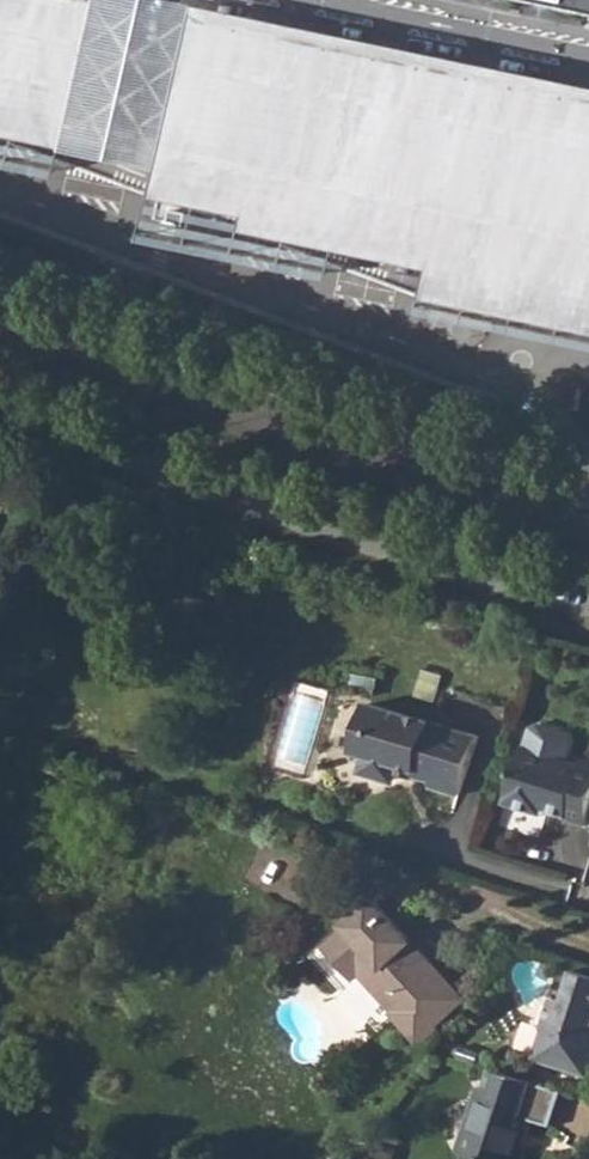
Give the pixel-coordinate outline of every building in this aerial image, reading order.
[(588,15),(588,0),(519,0),(588,15)] [(471,737),(362,708),(345,766),(353,768),(359,779),(376,783),(387,778),(389,772),(426,782),(425,787),(453,795),(471,737)] [(504,806),(530,814),(533,807),(562,816),(560,820),(581,826),(588,802),(588,762),(578,758),(575,764),(567,761),(572,742),(569,734),(537,725),(530,729),(523,749),(523,748),(504,806)] [(389,1012),(417,1043),(422,1038),(424,1041),(441,1027),(438,1023),(465,998),(374,897),(340,925),(344,929),(324,947),(355,981),(361,976),(392,1009),(389,1012)] [(572,972),(562,1008),(551,1004),(532,1070),(582,1083),(588,1079),(588,977),(572,972)] [(528,1121),(547,1127),(558,1093),(487,1071),(481,1089),(474,1087),(454,1154),(469,1158),(516,1158),(528,1121)]
